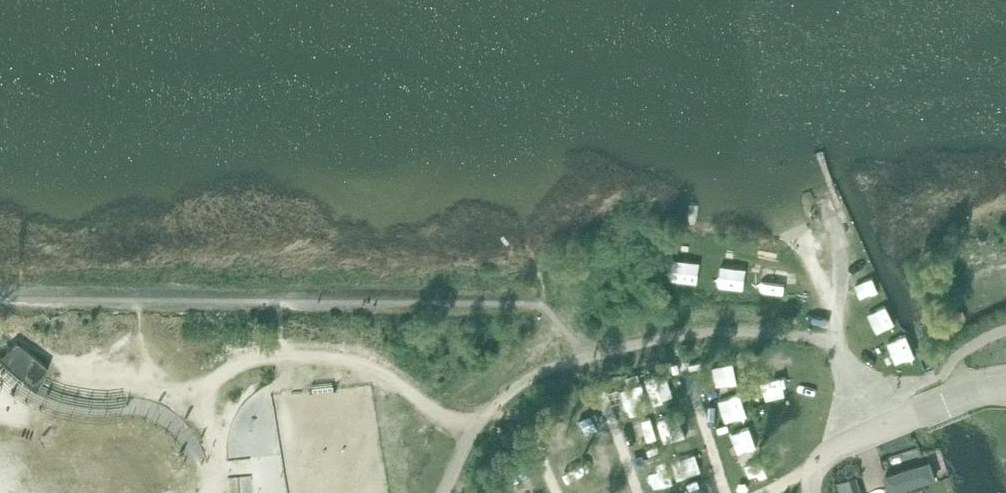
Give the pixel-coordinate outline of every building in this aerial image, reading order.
[(680,248),(676,270),(706,275),(710,253),(680,248)] [(730,254),(726,277),(751,281),(755,257),(730,254)] [(0,354),(0,360),(36,390),(39,385),(48,367),(17,341),(0,354)] [(736,354),(715,360),(722,381),(743,375),(736,354)] [(674,390),(670,367),(650,371),(654,394),(674,390)] [(632,410),(654,403),(644,375),(622,383),(632,410)] [(741,413),(754,410),(747,382),(735,385),(741,413)] [(888,461),(891,479),(937,473),(934,453),(917,455),(916,442),(900,444),(902,460),(888,461)] [(670,450),(648,455),(655,484),(677,479),(670,450)] [(753,471),(769,465),(764,451),(748,456),(753,471)] [(846,492),(869,492),(860,465),(839,472),(846,492)]
